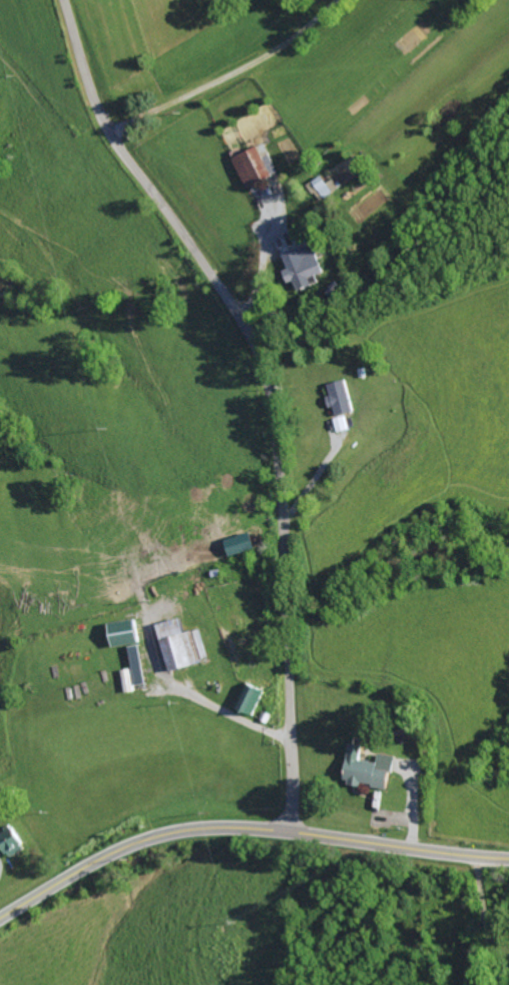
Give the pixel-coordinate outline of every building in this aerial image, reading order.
[(233,158),(247,187),(279,172),(265,143),(233,158)] [(313,285),(310,278),(324,272),(314,246),(283,258),(287,269),(284,270),(289,283),(293,281),(297,291),(313,285)] [(332,395),(328,396),(331,408),(336,407),(338,415),(356,411),(349,380),(330,384),(332,395)] [(336,418),(339,432),(351,429),(348,416),(336,418)] [(228,540),(234,556),(258,548),(253,532),(228,540)] [(189,632),(185,618),(162,623),(174,671),(211,662),(203,629),(189,632)] [(143,642),(139,619),(113,624),(117,647),(143,642)] [(134,646),(137,686),(149,684),(145,645),(134,646)] [(254,716),(267,691),(248,682),(236,707),(254,716)] [(393,789),(397,756),(382,754),(381,762),(364,760),(366,747),(353,745),(348,783),(365,786),(365,785),(393,789)] [(14,826),(0,834),(0,841),(10,858),(27,849),(14,826)]
